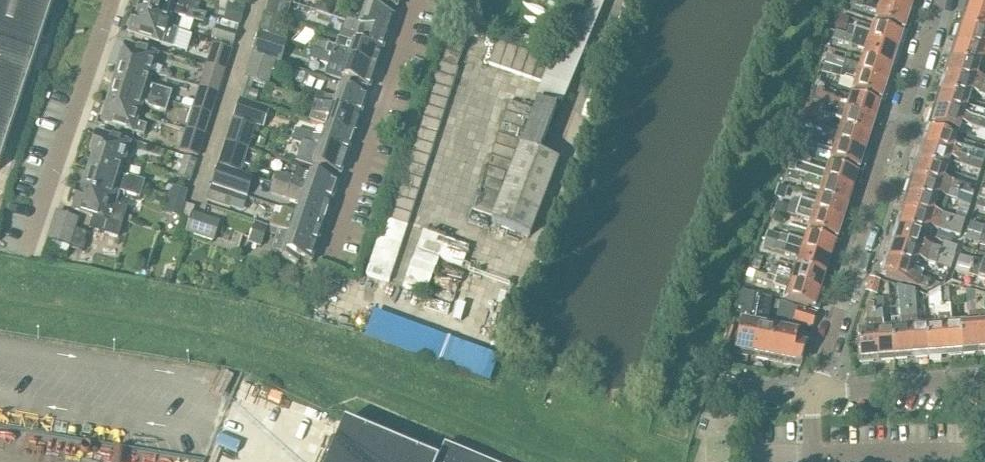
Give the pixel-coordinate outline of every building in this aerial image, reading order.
[(55,0),(0,0),(0,166),(55,0)] [(138,15),(168,24),(168,25),(174,29),(178,17),(204,24),(206,16),(198,13),(177,7),(177,8),(149,0),(143,0),(138,14),(138,15)] [(177,8),(177,7),(198,13),(200,5),(183,0),(183,2),(176,0),(149,0),(177,8)] [(400,0),(369,0),(397,9),(400,0)] [(538,96),(561,105),(605,0),(578,0),(538,96)] [(865,1),(909,15),(911,11),(914,12),(918,0),(917,0),(866,0),(865,1)] [(967,6),(970,7),(969,11),(984,17),(984,0),(969,0),(967,6)] [(909,15),(865,1),(863,10),(877,14),(874,22),(907,33),(911,20),(908,19),(909,15)] [(350,13),(347,22),(388,36),(394,17),(366,8),(363,17),(350,13)] [(960,27),(984,34),(984,17),(969,11),(967,16),(964,15),(960,27)] [(135,14),(129,35),(162,45),(173,48),(178,31),(174,29),(168,25),(168,24),(138,15),(138,14),(135,14)] [(342,28),(339,38),(382,53),(388,36),(347,22),(345,29),(342,28)] [(217,26),(213,39),(234,46),(238,33),(217,26)] [(853,39),(897,53),(899,48),(902,50),(906,37),(874,27),(871,35),(856,30),(853,39)] [(956,39),(960,40),(958,44),(984,52),(984,34),(960,27),(956,39)] [(259,32),(251,56),(276,63),(280,64),(287,41),(259,32)] [(853,39),(845,36),(835,33),(833,41),(866,51),(863,60),(895,70),(899,58),(896,57),(897,53),(853,39)] [(464,45),(441,37),(433,61),(436,61),(384,218),(407,226),(458,69),(456,68),(464,45)] [(314,50),(331,56),(376,71),(382,53),(339,38),(336,48),(330,46),(330,44),(318,40),(314,50)] [(553,61),(497,41),(489,64),(544,83),(553,61)] [(212,44),(206,65),(226,71),(233,50),(212,44)] [(950,59),(978,68),(981,60),(984,61),(984,52),(958,44),(957,48),(954,47),(950,59)] [(119,66),(151,76),(158,56),(126,46),(119,66)] [(313,50),(310,60),(328,66),(331,56),(314,50),(313,50)] [(244,78),(254,81),(269,86),(276,63),(251,56),(244,78)] [(328,66),(324,76),(341,82),(342,80),(370,90),(376,71),(331,56),(328,66)] [(843,71),(887,85),(888,81),(892,82),(895,70),(863,60),(861,67),(827,56),(824,65),(843,71)] [(946,71),(949,72),(948,76),(984,88),(984,79),(976,76),(978,68),(950,59),(946,71)] [(206,65),(199,88),(219,94),(226,71),(206,65)] [(119,66),(114,85),(147,96),(148,95),(169,101),(172,93),(148,86),(151,76),(119,66)] [(843,71),(840,79),(856,84),(853,92),(885,103),(889,90),(886,89),(887,85),(843,71)] [(940,91),(968,100),(970,92),(984,97),(984,88),(948,76),(947,80),(944,79),(940,91)] [(114,85),(108,102),(140,112),(144,101),(145,101),(149,108),(166,113),(169,101),(148,95),(147,96),(114,85)] [(818,86),(812,102),(822,105),(875,122),(876,118),(880,119),(884,106),(852,96),(849,105),(835,100),(835,99),(823,95),(825,88),(818,86)] [(199,88),(192,109),(213,116),(218,98),(219,94),(199,88)] [(323,104),(361,117),(367,97),(340,88),(336,99),(304,89),(301,98),(316,102),(323,105),(323,104)] [(936,103),(939,104),(938,109),(984,124),(984,115),(965,108),(968,100),(940,91),(936,103)] [(238,99),(232,118),(257,126),(263,128),(269,108),(263,106),(247,102),(238,99)] [(532,109),(509,101),(487,167),(485,166),(470,210),(492,217),(506,173),(508,174),(526,119),(528,120),(532,109)] [(137,123),(140,112),(108,102),(102,123),(144,136),(147,126),(137,123)] [(316,102),(309,121),(327,127),(354,137),(361,117),(323,104),(323,105),(316,102)] [(540,154),(557,109),(538,102),(492,222),(530,237),(558,161),(540,154)] [(822,105),(820,113),(844,121),(841,129),(873,139),(877,127),(874,126),(875,122),(822,105)] [(192,109),(186,130),(206,137),(213,116),(192,109)] [(929,124),(957,133),(960,124),(984,133),(984,124),(938,109),(937,113),(933,112),(929,124)] [(232,118),(225,142),(250,150),(257,126),(232,118)] [(802,125),(799,134),(865,154),(866,150),(869,151),(873,139),(841,129),(839,137),(802,125)] [(348,156),(354,137),(327,127),(323,138),(296,129),(294,138),(304,141),(348,156)] [(927,143),(926,147),(981,165),(984,156),(953,147),(955,138),(928,129),(924,142),(927,143)] [(186,130),(179,151),(200,158),(206,137),(186,130)] [(91,155),(94,156),(94,155),(124,165),(130,145),(98,134),(91,155)] [(865,154),(799,134),(794,150),(803,153),(806,144),(833,153),(831,162),(863,172),(867,159),(863,158),(865,154)] [(304,141),(297,161),(341,176),(348,156),(304,141)] [(225,142),(218,165),(219,166),(243,173),(250,150),(225,142)] [(917,162),(945,171),(948,163),(979,172),(981,165),(926,147),(924,151),(921,150),(917,162)] [(126,185),(143,190),(145,182),(128,177),(128,179),(121,176),(124,165),(94,155),(94,156),(88,174),(98,177),(102,175),(113,179),(114,181),(118,182),(117,184),(121,186),(122,182),(127,183),(126,185)] [(184,157),(177,179),(190,183),(197,161),(184,157)] [(917,162),(913,174),(917,175),(915,179),(958,193),(958,192),(972,196),(973,193),(969,192),(971,187),(961,184),(943,179),(945,171),(917,162)] [(796,164),(793,173),(853,191),(854,187),(857,188),(862,176),(829,166),(827,174),(796,164)] [(219,166),(213,187),(235,194),(246,197),(253,177),(243,173),(219,166)] [(277,175),(274,184),(331,204),(338,184),(297,170),(293,180),(277,175)] [(793,173),(790,180),(822,190),(819,198),(851,209),(855,196),(852,195),(853,191),(793,173)] [(140,199),(143,190),(126,185),(127,183),(122,182),(121,186),(117,184),(118,182),(114,181),(113,179),(102,175),(98,177),(88,174),(83,191),(113,201),(112,202),(117,204),(120,193),(140,199)] [(911,182),(907,194),(935,203),(938,194),(956,200),(958,193),(915,179),(914,183),(911,182)] [(274,184),(270,194),(301,205),(297,214),(325,223),(331,204),(274,184)] [(173,187),(169,200),(183,204),(187,191),(173,187)] [(210,192),(207,202),(230,209),(235,194),(213,187),(211,192),(210,192)] [(80,190),(74,210),(95,216),(91,228),(119,237),(128,207),(117,204),(112,202),(113,201),(83,191),(80,190)] [(905,212),(961,230),(964,220),(933,210),(935,203),(907,194),(903,206),(906,207),(905,212)] [(792,202),(790,207),(843,224),(844,220),(847,221),(851,209),(819,198),(816,206),(796,200),(792,202)] [(978,199),(975,208),(984,211),(984,202),(978,199)] [(169,200),(164,213),(178,218),(183,204),(169,200)] [(790,207),(788,215),(811,223),(809,231),(841,241),(845,229),(841,228),(843,224),(790,207)] [(274,216),(270,227),(279,230),(318,243),(325,223),(297,214),(282,209),(279,218),(274,216)] [(959,236),(961,230),(905,212),(904,216),(900,215),(896,227),(925,236),(928,226),(959,236)] [(193,213),(186,233),(214,242),(220,222),(193,213)] [(68,247),(77,221),(57,214),(48,240),(68,247)] [(256,223),(248,243),(261,248),(269,227),(256,223)] [(970,224),(968,232),(984,237),(984,229),(970,224)] [(896,227),(893,239),(896,240),(895,244),(938,257),(940,250),(922,244),(923,242),(925,236),(896,227)] [(318,243),(279,230),(272,250),(284,254),(282,259),(298,265),(300,259),(312,263),(318,243)] [(968,232),(965,240),(984,246),(984,237),(968,232)] [(781,236),(779,244),(831,261),(832,257),(835,258),(839,245),(807,235),(804,244),(781,236)] [(779,244),(776,252),(799,260),(797,268),(829,278),(833,266),(829,265),(831,261),(779,244)] [(890,247),(886,259),(915,268),(918,258),(936,264),(938,257),(895,244),(893,248),(890,247)] [(957,263),(984,272),(984,264),(959,256),(957,263)] [(915,268),(886,259),(882,271),(885,272),(884,277),(927,291),(931,280),(913,274),(915,268)] [(954,272),(984,282),(984,272),(957,263),(954,272)] [(771,269),(768,277),(820,293),(822,289),(825,290),(829,278),(797,268),(794,276),(771,269)] [(820,293),(768,277),(756,273),(753,281),(789,292),(786,301),(818,311),(822,298),(819,297),(820,293)] [(911,355),(906,289),(897,286),(898,299),(899,299),(901,329),(892,330),(895,360),(907,359),(907,356),(911,355)] [(929,357),(926,327),(918,328),(915,297),(915,291),(906,289),(911,355),(916,355),(916,358),(929,357)] [(945,353),(940,289),(939,290),(928,296),(928,308),(933,308),(935,327),(926,327),(929,357),(941,357),(941,353),(945,353)] [(969,324),(960,325),(962,355),(975,354),(975,350),(979,350),(974,293),(966,290),(967,305),(969,324)] [(741,322),(735,355),(748,357),(749,354),(753,355),(764,297),(755,296),(743,293),(738,305),(737,309),(741,310),(739,322),(741,322)] [(974,293),(979,350),(983,350),(983,353),(984,353),(984,319),(984,305),(984,304),(984,296),(974,293)] [(757,359),(769,361),(775,328),(767,327),(772,300),(764,297),(753,355),(757,355),(757,359)] [(874,305),(874,312),(877,358),(882,358),(882,361),(895,360),(892,330),(884,331),(882,311),(884,311),(883,299),(875,299),(874,305)] [(775,328),(769,361),(782,364),(785,361),(788,362),(790,365),(800,367),(802,362),(807,345),(796,343),(798,333),(790,331),(793,323),(798,307),(785,304),(780,302),(775,328)] [(867,332),(858,333),(860,363),(873,362),(873,358),(877,358),(874,312),(874,305),(867,303),(865,313),(867,332)] [(798,307),(793,323),(812,329),(817,313),(798,307)] [(950,307),(942,308),(942,316),(945,353),(950,352),(950,356),(962,355),(960,325),(951,325),(950,307)] [(243,388),(212,461),(437,461),(345,424),(343,430),(243,388)] [(445,447),(439,461),(482,461),(445,447)]
